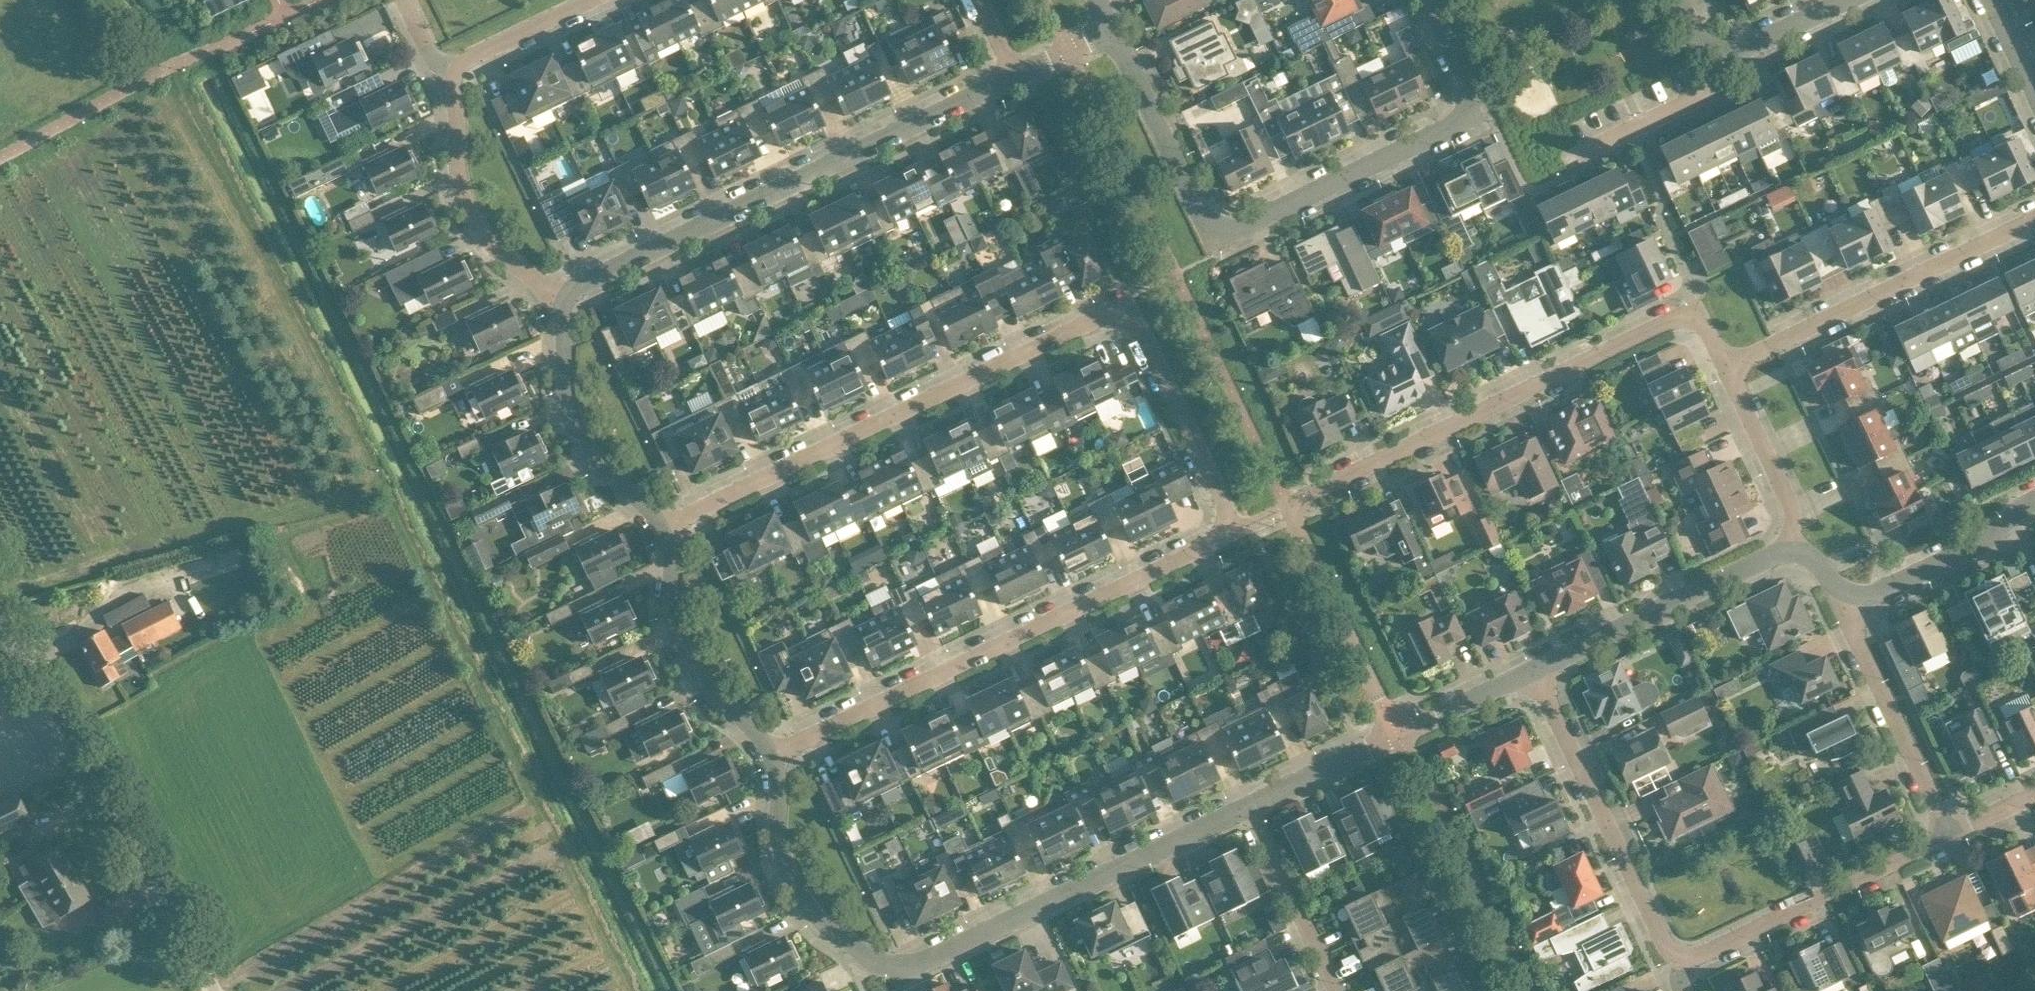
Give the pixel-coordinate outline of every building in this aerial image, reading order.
[(685,0),(671,0),(660,5),(678,42),(699,32),(702,37),(713,32),(698,2),(688,6),(685,0)] [(698,2),(713,32),(724,27),(722,21),(743,11),(738,0),(710,0),(712,4),(703,9),(699,1),(698,2)] [(743,11),(764,1),(767,6),(778,1),(777,0),(738,0),(743,11)] [(843,2),(848,12),(860,7),(856,0),(848,0),(843,2)] [(876,2),(880,10),(891,5),(889,0),(881,0),(876,2)] [(1205,0),(1149,0),(1146,1),(1158,27),(1207,4),(1205,0)] [(1234,4),(1238,12),(1250,16),(1260,12),(1260,13),(1261,13),(1255,0),(1242,0),(1234,4)] [(1261,13),(1270,9),(1281,3),(1279,0),(1255,0),(1261,13)] [(1323,44),(1332,39),(1357,27),(1351,15),(1354,14),(1353,11),(1354,3),(1346,2),(1346,0),(1309,0),(1314,9),(1315,9),(1319,18),(1312,21),(1310,18),(1288,28),(1295,44),(1297,43),(1302,54),(1323,44)] [(1749,9),(1769,0),(1745,0),(1749,9)] [(1950,0),(1935,0),(1925,5),(1943,43),(1948,54),(1981,38),(1968,10),(1957,16),(1950,0)] [(657,52),(678,42),(660,5),(638,16),(640,21),(630,26),(634,33),(648,63),(659,58),(657,52)] [(1943,43),(1925,5),(1903,16),(1913,37),(1903,42),(1914,65),(1919,76),(1931,71),(1926,62),(1935,58),(1931,48),(1943,43)] [(943,11),(910,26),(935,78),(949,71),(947,67),(955,63),(947,46),(958,41),(943,11)] [(843,19),(830,25),(836,37),(848,31),(843,19)] [(1241,58),(1238,60),(1224,33),(1220,35),(1213,21),(1169,42),(1181,66),(1173,69),(1180,83),(1189,78),(1194,88),(1200,90),(1230,76),(1231,78),(1235,78),(1249,72),(1243,60),(1241,58)] [(809,22),(795,29),(798,37),(813,30),(809,22)] [(1385,71),(1403,108),(1427,96),(1421,84),(1438,76),(1413,25),(1396,33),(1408,60),(1385,71)] [(1860,36),(1878,74),(1880,73),(1886,85),(1889,87),(1896,84),(1898,79),(1892,67),(1899,64),(1903,71),(1914,65),(1903,42),(1893,47),(1882,25),(1860,36)] [(595,36),(616,79),(648,63),(634,33),(633,33),(637,41),(627,45),(618,26),(595,36)] [(918,81),(920,84),(935,78),(910,26),(878,42),(888,65),(899,60),(910,85),(918,81)] [(327,46),(322,35),(278,56),(284,69),(285,70),(286,72),(287,73),(289,75),(290,76),(292,77),(293,78),(295,79),(297,80),(301,81),(303,82),(307,82),(321,75),(326,86),(366,67),(364,62),(368,60),(359,43),(356,45),(353,40),(337,48),(334,42),(327,46)] [(809,35),(798,41),(803,51),(814,45),(809,35)] [(572,72),(583,94),(595,89),(616,79),(595,36),(573,47),(582,67),(572,72)] [(1857,84),(1878,74),(1860,36),(1838,47),(1848,68),(1838,73),(1849,97),(1861,91),(1857,84)] [(1342,59),(1332,39),(1323,44),(1357,115),(1373,107),(1379,119),(1403,108),(1385,71),(1379,57),(1356,69),(1350,55),(1342,59)] [(872,58),(850,68),(868,105),(870,109),(885,102),(883,98),(890,94),(882,77),(878,69),(888,65),(878,42),(866,47),(872,58)] [(529,64),(551,110),(583,94),(572,72),(562,77),(553,57),(545,61),(543,57),(529,64)] [(1838,102),(1849,97),(1838,73),(1828,78),(1817,57),(1795,67),(1813,105),(1819,117),(1821,120),(1835,113),(1831,105),(1838,102)] [(506,131),(518,126),(551,110),(529,64),(514,71),(516,75),(508,78),(518,98),(508,103),(504,95),(491,101),(506,131)] [(261,77),(256,66),(236,76),(241,87),(261,77)] [(743,66),(732,71),(737,81),(743,78),(746,72),(743,66)] [(1783,99),(1773,104),(1784,128),(1796,122),(1798,127),(1819,117),(1813,105),(1795,67),(1773,78),(1783,99)] [(824,68),(813,73),(823,96),(834,91),(837,98),(846,116),(853,112),(855,116),(870,109),(868,105),(850,68),(829,79),(824,68)] [(785,100),(803,136),(825,126),(813,101),(823,96),(813,73),(801,79),(807,89),(785,100)] [(1323,96),(1303,106),(1323,146),(1350,133),(1337,107),(1350,101),(1337,74),(1317,84),(1323,96)] [(1256,76),(1243,83),(1249,96),(1257,113),(1277,103),(1276,99),(1268,103),(1256,76)] [(339,135),(370,120),(374,129),(414,110),(411,105),(415,104),(407,87),(404,88),(402,83),(385,91),(383,86),(376,89),(371,78),(327,99),(332,110),(336,108),(338,112),(330,116),(339,135)] [(1210,98),(1217,111),(1249,96),(1243,83),(1210,98)] [(671,84),(662,88),(667,100),(680,94),(676,86),(671,84)] [(1986,89),(1969,97),(1974,108),(1991,100),(1986,89)] [(647,111),(666,102),(661,91),(642,101),(647,111)] [(683,96),(670,103),(676,116),(686,112),(688,106),(683,96)] [(1923,96),(1911,107),(1921,118),(1933,107),(1923,96)] [(1952,97),(1937,104),(1940,111),(1955,104),(1952,97)] [(748,104),(759,127),(769,122),(781,147),(803,136),(785,100),(764,110),(759,99),(748,104)] [(586,100),(574,106),(580,117),(592,111),(586,100)] [(1784,128),(1773,104),(1763,109),(1759,102),(1739,112),(1756,146),(1762,159),(1782,149),(1774,133),(1784,128)] [(1323,146),(1303,106),(1283,115),(1277,103),(1257,113),(1270,139),(1283,133),(1295,159),(1323,146)] [(667,104),(657,108),(660,116),(670,111),(667,104)] [(715,120),(720,131),(721,131),(738,167),(740,171),(755,164),(753,160),(760,157),(752,139),(748,132),(759,127),(748,104),(738,109),(715,120)] [(1947,121),(1948,117),(1945,110),(1936,115),(1941,124),(1947,121)] [(1737,156),(1756,146),(1739,112),(1720,121),(1737,156)] [(1014,143),(1004,148),(1015,171),(1048,155),(1043,145),(1047,143),(1040,130),(1037,132),(1028,113),(1005,124),(1014,143)] [(1737,156),(1720,121),(1700,130),(1717,165),(1737,156)] [(1870,121),(1869,136),(1884,136),(1884,121),(1870,121)] [(276,125),(261,132),(266,142),(277,137),(279,132),(276,125)] [(1232,191),(1256,180),(1273,171),(1252,127),(1227,139),(1235,156),(1219,164),(1232,191)] [(2034,152),(2034,149),(2025,128),(2013,134),(2016,142),(1995,152),(2013,189),(2034,179),(2034,177),(2025,157),(2034,152)] [(694,130),(683,135),(694,158),(704,153),(707,160),(716,178),(723,175),(725,178),(740,171),(738,167),(721,131),(720,131),(699,141),(694,130)] [(1698,174),(1717,165),(1700,130),(1681,140),(1698,174)] [(994,153),(984,134),(962,144),(980,181),(1001,171),(1003,176),(1015,171),(1004,148),(994,153)] [(650,151),(655,162),(656,162),(673,199),(675,202),(690,195),(688,192),(696,188),(687,170),(684,163),(694,158),(683,135),(650,151)] [(1679,183),(1698,174),(1681,140),(1661,149),(1669,166),(1658,171),(1669,195),(1681,189),(1679,183)] [(1971,155),(1956,162),(1967,185),(1981,178),(1991,200),(2013,189),(1995,152),(1990,141),(1969,151),(1971,155)] [(936,172),(935,172),(950,202),(961,197),(959,191),(980,181),(962,144),(940,155),(949,175),(940,179),(936,172)] [(386,150),(363,162),(378,194),(383,192),(388,203),(408,193),(403,182),(418,175),(416,170),(420,168),(411,151),(408,153),(405,148),(388,156),(386,150)] [(1493,167),(1486,152),(1461,164),(1480,204),(1481,203),(1484,209),(1506,198),(1508,202),(1524,195),(1510,166),(1500,171),(1497,165),(1493,167)] [(344,158),(331,164),(290,184),(297,197),(350,172),(344,158)] [(629,161),(618,167),(629,189),(639,184),(642,192),(651,209),(658,206),(660,209),(675,202),(673,199),(656,162),(655,162),(634,172),(629,161)] [(1945,176),(1924,186),(1942,224),(1964,213),(1953,192),(1967,185),(1956,162),(1941,169),(1945,176)] [(1431,201),(1443,227),(1456,253),(1468,248),(1474,245),(1459,214),(1480,204),(1461,164),(1464,171),(1436,185),(1440,192),(1430,197),(1430,196),(1429,197),(1431,201)] [(535,165),(525,170),(529,180),(536,177),(540,175),(535,165)] [(919,165),(897,176),(915,212),(936,202),(939,208),(950,202),(935,172),(925,177),(919,165)] [(629,189),(618,167),(607,172),(612,183),(591,193),(589,187),(588,188),(610,233),(624,227),(623,223),(631,219),(619,194),(629,189)] [(1614,215),(1633,206),(1635,211),(1648,205),(1632,173),(1621,179),(1617,171),(1597,180),(1614,215)] [(1888,175),(1878,180),(1883,189),(1893,185),(1888,175)] [(1882,191),(1884,196),(1895,220),(1909,213),(1919,235),(1942,224),(1924,186),(1918,175),(1897,185),(1897,184),(1882,191)] [(896,228),(894,222),(915,212),(897,176),(875,186),(880,198),(870,203),(873,211),(874,211),(885,233),(896,228)] [(1765,178),(1751,185),(1755,194),(1769,186),(1765,178)] [(1614,215),(1597,180),(1578,190),(1594,224),(1614,215)] [(1790,186),(1784,189),(1791,202),(1796,199),(1790,186)] [(610,233),(588,188),(567,198),(564,192),(541,204),(558,241),(560,240),(560,238),(571,233),(568,227),(578,223),(586,240),(594,237),(596,240),(610,233)] [(1735,203),(1750,196),(1746,188),(1731,195),(1735,203)] [(1395,191),(1384,197),(1403,235),(1407,244),(1443,227),(1431,201),(1430,202),(1431,205),(1420,210),(1411,189),(1400,195),(1395,191)] [(1558,199),(1575,233),(1594,224),(1578,190),(1558,199)] [(1735,203),(1731,195),(1717,202),(1721,210),(1735,203)] [(854,196),(832,207),(853,249),(885,233),(874,211),(873,211),(864,216),(854,196)] [(1873,210),(1852,221),(1870,258),(1892,248),(1882,226),(1895,220),(1884,196),(1869,203),(1873,210)] [(1389,242),(1403,235),(1384,197),(1374,202),(1373,207),(1362,212),(1372,233),(1361,239),(1360,236),(1361,235),(1360,235),(1359,236),(1371,261),(1393,251),(1389,242)] [(1575,233),(1558,199),(1538,208),(1555,243),(1575,233)] [(1086,203),(1076,208),(1081,219),(1091,214),(1086,203)] [(438,226),(430,209),(426,211),(424,205),(407,213),(405,208),(382,219),(397,252),(437,233),(435,228),(438,226)] [(841,267),(836,257),(853,249),(832,207),(810,217),(819,237),(810,242),(809,242),(820,265),(825,275),(841,267)] [(1826,224),(1812,231),(1824,254),(1837,247),(1848,269),(1870,258),(1852,221),(1846,209),(1824,219),(1826,224)] [(376,222),(371,211),(348,222),(354,233),(376,222)] [(1689,233),(1702,261),(1724,250),(1710,222),(1689,233)] [(1336,234),(1333,228),(1294,247),(1308,276),(1338,262),(1346,278),(1340,280),(1349,298),(1362,292),(1363,292),(1381,283),(1371,261),(1359,236),(1354,226),(1336,234)] [(785,275),(788,280),(790,286),(791,286),(792,287),(814,277),(810,269),(820,265),(809,242),(805,234),(795,239),(790,227),(767,238),(785,275)] [(963,230),(954,235),(959,245),(968,240),(963,230)] [(1641,231),(1625,238),(1628,245),(1644,239),(1641,231)] [(1810,261),(1824,254),(1812,231),(1798,238),(1796,235),(1775,245),(1780,255),(1798,293),(1820,282),(1810,261)] [(1512,234),(1499,241),(1503,250),(1517,243),(1512,234)] [(982,236),(969,242),(975,254),(988,248),(982,236)] [(741,265),(740,266),(744,273),(755,296),(766,291),(764,285),(785,275),(767,238),(745,249),(751,260),(741,265)] [(1066,249),(1061,238),(1049,243),(1068,282),(1078,277),(1082,286),(1105,275),(1103,270),(1107,269),(1101,256),(1097,257),(1088,238),(1066,249)] [(1541,240),(1528,247),(1536,264),(1549,258),(1541,240)] [(1605,247),(1609,255),(1624,248),(1620,240),(1605,247)] [(1743,264),(1755,287),(1766,282),(1776,304),(1798,293),(1780,255),(1774,241),(1771,242),(1770,240),(1751,249),(1754,253),(1752,254),(1754,259),(1743,264)] [(1616,257),(1626,277),(1661,261),(1651,241),(1616,257)] [(1043,259),(1022,270),(1042,310),(1056,303),(1054,299),(1062,296),(1058,287),(1068,282),(1049,243),(1038,249),(1043,259)] [(1498,243),(1489,248),(1492,255),(1502,251),(1498,243)] [(1609,255),(1605,247),(1591,254),(1595,262),(1609,255)] [(1468,248),(1456,253),(1460,261),(1461,264),(1473,258),(1468,248)] [(725,258),(702,269),(723,311),(721,306),(734,299),(741,313),(747,316),(761,309),(755,296),(744,273),(734,278),(725,258)] [(907,258),(901,261),(905,270),(915,266),(912,259),(907,258)] [(458,259),(442,267),(439,261),(416,272),(411,261),(387,273),(402,304),(426,293),(432,305),(471,286),(469,281),(473,279),(465,262),(461,264),(458,259)] [(996,269),(985,274),(995,297),(1004,315),(1014,310),(1017,317),(1025,313),(1027,317),(1042,310),(1022,270),(1017,259),(996,269)] [(1485,291),(1502,283),(1490,259),(1473,267),(1483,287),(1485,291)] [(2025,264),(2034,285),(2034,259),(2025,264)] [(1460,261),(1454,264),(1458,274),(1464,271),(1461,264),(1460,261)] [(1630,299),(1636,311),(1659,300),(1654,289),(1670,281),(1661,261),(1626,277),(1635,296),(1630,299)] [(1255,272),(1254,268),(1249,271),(1247,270),(1246,269),(1244,269),(1243,269),(1241,269),(1240,270),(1238,271),(1237,272),(1236,273),(1235,274),(1235,276),(1235,277),(1230,280),(1236,292),(1232,294),(1241,313),(1259,304),(1270,311),(1294,327),(1299,325),(1316,317),(1300,283),(1295,285),(1284,262),(1269,269),(1267,270),(1266,269),(1263,268),(1255,272)] [(1582,315),(1570,290),(1566,282),(1562,273),(1556,262),(1534,273),(1544,295),(1526,304),(1524,300),(1508,307),(1521,335),(1524,334),(1531,348),(1569,330),(1566,323),(1582,315)] [(2005,277),(2019,306),(2020,306),(2025,316),(2034,311),(2034,285),(2025,264),(2011,271),(2012,273),(2005,277)] [(1576,267),(1562,273),(1566,282),(1580,275),(1576,267)] [(689,299),(679,304),(690,327),(723,311),(702,269),(680,280),(689,299)] [(904,272),(892,278),(898,291),(910,286),(904,272)] [(1004,315),(995,297),(985,274),(952,290),(975,338),(997,327),(994,320),(1004,315)] [(1584,283),(1580,275),(1566,282),(1570,290),(1584,283)] [(1976,287),(1992,320),(2013,309),(1999,280),(1991,283),(1990,281),(1976,287)] [(1998,333),(1992,320),(1976,287),(1963,294),(1964,296),(1957,300),(1971,330),(1978,343),(1998,333)] [(1395,288),(1388,292),(1393,303),(1404,298),(1401,290),(1395,288)] [(650,290),(636,297),(658,343),(658,342),(656,337),(676,327),(679,332),(690,327),(679,304),(669,309),(660,290),(652,293),(650,290)] [(952,290),(920,306),(930,328),(941,323),(953,348),(975,338),(952,290)] [(658,343),(636,297),(621,304),(623,307),(615,311),(625,331),(615,335),(611,328),(602,332),(617,362),(658,343)] [(1950,303),(1949,301),(1935,307),(1951,339),(1957,353),(1978,343),(1971,330),(1957,300),(1950,303)] [(813,302),(802,307),(807,317),(818,312),(813,302)] [(1409,318),(1402,302),(1387,309),(1395,325),(1409,318)] [(488,307),(465,318),(481,351),(489,347),(492,354),(507,346),(504,340),(520,332),(518,327),(522,325),(514,308),(510,310),(507,305),(491,313),(488,307)] [(914,322),(892,332),(912,372),(926,365),(925,362),(932,358),(926,344),(936,339),(930,328),(920,306),(908,311),(914,322)] [(1951,339),(1935,307),(1922,314),(1923,316),(1916,319),(1930,349),(1937,363),(1957,353),(1951,339)] [(1498,346),(1495,340),(1505,334),(1493,308),(1482,313),(1480,308),(1430,332),(1448,370),(1498,346)] [(437,332),(459,321),(454,310),(432,321),(437,332)] [(1299,325),(1298,325),(1308,347),(1326,338),(1316,317),(1299,325)] [(1930,349),(1916,319),(1909,323),(1908,320),(1894,327),(1909,359),(1930,349)] [(807,320),(796,325),(801,335),(812,330),(807,320)] [(1423,396),(1426,394),(1420,382),(1433,376),(1408,324),(1383,336),(1397,366),(1368,380),(1384,414),(1386,414),(1390,415),(1397,412),(1398,407),(1414,400),(1417,401),(1422,398),(1423,396)] [(866,331),(855,337),(866,359),(876,354),(888,379),(896,376),(897,379),(912,372),(892,332),(871,342),(866,331)] [(1343,332),(1331,338),(1336,348),(1342,346),(1346,337),(1343,332)] [(1855,332),(1825,346),(1831,357),(1807,369),(1816,388),(1856,370),(1863,366),(1853,346),(1860,342),(1855,332)] [(774,336),(764,341),(767,348),(770,349),(779,345),(774,336)] [(822,352),(828,363),(847,404),(861,397),(860,393),(868,389),(856,364),(866,359),(855,337),(822,352)] [(1330,339),(1316,346),(1318,351),(1332,356),(1337,354),(1330,339)] [(1893,339),(1882,344),(1887,353),(1897,348),(1893,339)] [(2022,350),(2009,356),(2014,366),(2026,360),(2022,350)] [(1899,351),(1888,357),(1894,368),(1905,363),(1899,351)] [(833,410),(847,404),(828,363),(822,352),(790,368),(801,391),(811,386),(823,411),(831,407),(833,410)] [(1637,363),(1659,410),(1697,392),(1697,391),(1695,392),(1685,370),(1670,377),(1663,362),(1661,363),(1657,354),(1637,363)] [(1257,355),(1254,362),(1257,368),(1265,365),(1267,359),(1257,355)] [(1997,362),(2002,372),(2014,366),(2009,356),(1997,362)] [(1099,358),(1076,369),(1094,406),(1097,411),(1099,417),(1104,414),(1108,416),(1116,412),(1117,408),(1121,406),(1118,401),(1130,395),(1127,390),(1125,386),(1138,379),(1131,366),(1119,372),(1115,365),(1114,366),(1104,370),(1099,358)] [(709,366),(725,399),(736,394),(720,361),(709,366)] [(2029,365),(2017,371),(2021,381),(2034,375),(2029,365)] [(790,368),(779,373),(758,384),(782,435),(796,428),(795,424),(803,420),(791,395),(801,391),(790,368)] [(1064,427),(1097,411),(1076,369),(1054,380),(1059,390),(1049,395),(1053,404),(1064,427)] [(1816,388),(1817,389),(1824,403),(1827,401),(1830,407),(1850,397),(1855,408),(1877,397),(1868,378),(1861,381),(1856,370),(1816,388)] [(1981,370),(1968,376),(1973,385),(1985,379),(1981,370)] [(2004,377),(2009,387),(2021,381),(2017,371),(2004,377)] [(493,374),(463,389),(479,421),(526,399),(523,394),(527,392),(519,375),(515,377),(513,372),(496,380),(493,374)] [(1956,382),(1960,391),(1973,385),(1968,376),(1956,382)] [(782,435),(758,384),(736,394),(725,399),(736,422),(746,417),(758,442),(766,438),(768,442),(782,435)] [(450,399),(444,385),(414,399),(421,414),(450,399)] [(1988,385),(1976,391),(1980,401),(1993,395),(1988,385)] [(1064,427),(1053,404),(1049,395),(1038,399),(1034,389),(1011,400),(1031,442),(1064,427)] [(1968,407),(1980,401),(1976,391),(1963,397),(1968,407)] [(1697,392),(1659,410),(1660,410),(1662,410),(1679,446),(1683,455),(1705,445),(1694,421),(1708,414),(1697,392)] [(1301,412),(1295,414),(1314,452),(1341,439),(1336,428),(1356,419),(1344,394),(1324,404),(1323,401),(1317,404),(1315,400),(1312,398),(1308,398),(1302,401),(1300,404),(1299,408),(1301,412)] [(1924,400),(1929,410),(1941,404),(1937,394),(1924,400)] [(1855,408),(1860,418),(1840,428),(1842,433),(1839,435),(1846,450),(1885,431),(1880,419),(1887,416),(1877,397),(1855,408)] [(725,399),(714,405),(693,415),(717,466),(732,459),(730,455),(738,452),(726,427),(736,422),(725,399)] [(1031,443),(1031,442),(1011,400),(989,411),(998,431),(988,435),(999,458),(1010,452),(1008,447),(1028,437),(1031,443)] [(2011,413),(2018,427),(2034,459),(2034,411),(2031,403),(2011,413)] [(1616,440),(1615,439),(1599,404),(1579,413),(1576,406),(1545,421),(1550,432),(1548,433),(1551,438),(1553,437),(1566,464),(1616,440)] [(1946,413),(1941,404),(1929,410),(1933,419),(1946,413)] [(2034,459),(2018,427),(2011,413),(1991,423),(1998,437),(2012,467),(2019,463),(2020,466),(2034,459)] [(717,466),(698,425),(693,415),(652,434),(666,465),(685,456),(693,473),(701,469),(703,473),(717,466)] [(969,421),(946,431),(964,468),(970,481),(992,470),(988,463),(999,458),(988,435),(985,428),(974,433),(969,421)] [(1970,433),(1977,447),(1993,479),(2006,473),(2005,470),(2012,467),(1998,437),(1991,423),(1970,433)] [(1119,429),(1111,433),(1117,445),(1128,439),(1125,431),(1119,429)] [(946,484),(943,478),(964,468),(946,431),(924,442),(930,454),(920,459),(934,489),(946,484)] [(1885,431),(1846,450),(1853,464),(1856,463),(1859,468),(1879,458),(1884,469),(1907,458),(1898,439),(1891,442),(1885,431)] [(534,478),(529,467),(546,459),(543,454),(547,452),(539,435),(535,437),(533,432),(516,440),(513,434),(490,445),(505,477),(491,484),(497,496),(534,478)] [(485,448),(480,437),(457,448),(462,459),(485,448)] [(1486,483),(1491,493),(1492,494),(1521,480),(1530,499),(1557,486),(1534,439),(1520,446),(1517,439),(1475,459),(1486,483)] [(1978,483),(1979,486),(1993,479),(1977,447),(1956,457),(1970,487),(1978,483)] [(1696,489),(1703,503),(1740,485),(1739,484),(1740,481),(1735,471),(1732,470),(1729,462),(1712,470),(1703,451),(1671,467),(1684,494),(1696,489)] [(904,452),(881,463),(902,505),(934,489),(920,459),(919,459),(923,467),(913,471),(904,452)] [(1643,456),(1631,462),(1638,477),(1650,472),(1643,456)] [(1876,511),(1915,492),(1909,481),(1916,477),(1907,458),(1884,469),(1890,480),(1869,489),(1872,495),(1869,496),(1876,511)] [(444,459),(426,468),(433,483),(445,477),(448,468),(444,459)] [(1630,461),(1617,467),(1625,484),(1638,477),(1631,462),(1630,461)] [(1177,462),(1131,484),(1156,535),(1170,528),(1168,525),(1176,521),(1168,504),(1192,492),(1177,462)] [(869,520),(902,505),(881,463),(859,473),(862,478),(852,483),(855,490),(869,520)] [(1650,472),(1638,477),(1644,488),(1651,485),(1654,479),(1650,472)] [(1006,473),(999,476),(1003,485),(1010,482),(1006,473)] [(1577,474),(1562,481),(1574,509),(1594,500),(1588,486),(1584,488),(1577,474)] [(1433,475),(1425,479),(1407,488),(1415,506),(1419,504),(1426,518),(1431,529),(1472,509),(1457,476),(1444,482),(1441,476),(1435,478),(1433,475)] [(1625,484),(1617,488),(1623,500),(1644,490),(1644,488),(1638,477),(1625,484)] [(817,494),(834,530),(856,520),(858,526),(869,520),(855,490),(852,483),(841,488),(839,483),(817,494)] [(580,512),(578,507),(582,505),(573,488),(569,490),(567,485),(550,493),(548,488),(525,499),(547,544),(563,537),(573,532),(566,519),(580,512)] [(1748,498),(1743,489),(1741,487),(1740,485),(1703,503),(1710,518),(1698,524),(1713,555),(1745,540),(1734,517),(1751,509),(1748,501),(1748,498)] [(1915,492),(1876,511),(1885,531),(1909,519),(1914,530),(1936,519),(1927,500),(1920,504),(1915,492)] [(1112,493),(1099,499),(1110,522),(1120,517),(1124,525),(1132,542),(1140,538),(1141,542),(1156,535),(1136,495),(1117,504),(1112,493)] [(828,553),(820,537),(834,530),(817,494),(794,504),(800,516),(790,521),(804,551),(808,560),(810,562),(828,553)] [(479,525),(512,509),(505,495),(472,511),(479,525)] [(991,499),(981,504),(985,513),(996,508),(991,499)] [(1088,505),(1093,516),(1072,526),(1091,566),(1105,559),(1104,556),(1112,552),(1100,527),(1110,522),(1099,499),(1088,505)] [(1400,500),(1388,506),(1386,502),(1344,522),(1358,552),(1390,536),(1405,566),(1415,562),(1423,577),(1434,572),(1430,563),(1400,500)] [(1001,508),(988,513),(994,526),(1003,522),(1005,516),(1001,508)] [(959,512),(948,517),(953,528),(964,523),(959,512)] [(764,514),(750,521),(772,567),(773,567),(770,561),(791,551),(793,557),(796,555),(804,551),(790,521),(790,522),(793,529),(784,534),(774,514),(766,518),(764,514)] [(1632,537),(1630,533),(1619,538),(1617,534),(1603,541),(1602,540),(1601,541),(1623,586),(1650,573),(1646,566),(1671,554),(1654,519),(1653,520),(1651,516),(1634,524),(1639,533),(1632,537)] [(1472,526),(1484,551),(1502,542),(1490,517),(1472,526)] [(729,536),(735,547),(724,553),(742,591),(745,598),(764,589),(757,574),(772,567),(750,521),(736,528),(737,532),(729,536)] [(1045,525),(1034,531),(1045,553),(1055,548),(1067,573),(1075,570),(1077,573),(1091,566),(1072,526),(1051,536),(1045,525)] [(597,534),(574,545),(589,577),(595,589),(620,577),(614,565),(629,558),(626,553),(630,551),(622,534),(618,536),(616,531),(599,539),(597,534)] [(1028,547),(1007,557),(1026,597),(1040,590),(1039,587),(1047,583),(1035,558),(1045,553),(1034,531),(1023,536),(1028,547)] [(568,547),(563,537),(532,551),(526,554),(531,565),(568,547)] [(1002,546),(980,556),(969,562),(980,584),(990,579),(1002,604),(1010,601),(1012,604),(1026,597),(1007,557),(1002,546)] [(804,551),(796,556),(800,564),(808,560),(804,551)] [(1583,605),(1581,601),(1595,594),(1594,592),(1606,586),(1590,551),(1576,557),(1579,562),(1567,567),(1565,563),(1543,573),(1545,578),(1535,583),(1550,615),(1565,608),(1567,613),(1583,605)] [(863,554),(850,560),(857,574),(866,570),(870,568),(863,554)] [(1441,557),(1430,563),(1434,572),(1435,575),(1447,569),(1441,557)] [(488,559),(475,566),(479,575),(492,568),(488,559)] [(969,562),(958,567),(937,577),(959,625),(982,614),(970,589),(980,584),(969,562)] [(1236,596),(1226,600),(1237,623),(1244,639),(1260,631),(1253,616),(1270,607),(1265,597),(1269,596),(1262,583),(1259,584),(1250,565),(1227,576),(1232,588),(1236,596)] [(1447,569),(1435,575),(1442,589),(1455,582),(1448,569),(1447,569)] [(866,570),(857,574),(862,584),(871,579),(866,570)] [(1983,584),(2011,643),(2031,633),(2012,594),(2031,584),(2026,572),(2006,582),(2003,575),(1983,584)] [(490,575),(485,589),(499,594),(503,584),(501,579),(490,575)] [(825,575),(819,578),(824,589),(835,583),(831,576),(825,575)] [(959,625),(937,577),(905,592),(902,587),(915,615),(925,610),(937,636),(959,625)] [(1739,639),(1760,629),(1769,649),(1812,628),(1797,597),(1791,600),(1783,584),(1726,612),(1739,639)] [(2011,643),(1983,584),(1963,594),(1966,601),(1946,610),(1952,622),(1972,613),(1991,652),(2011,643)] [(1245,640),(1237,623),(1226,600),(1216,605),(1212,598),(1206,586),(1184,597),(1204,639),(1219,631),(1220,631),(1228,648),(1245,640)] [(872,608),(896,659),(911,652),(909,649),(917,645),(905,620),(915,615),(902,587),(890,593),(893,598),(872,608)] [(1374,590),(1365,594),(1370,606),(1383,600),(1379,591),(1374,590)] [(1504,643),(1511,639),(1532,629),(1514,593),(1467,616),(1482,646),(1501,636),(1504,643)] [(111,627),(151,606),(145,595),(105,616),(111,627)] [(1445,596),(1436,601),(1440,609),(1449,604),(1445,596)] [(1158,624),(1157,624),(1172,654),(1183,649),(1181,643),(1201,634),(1204,639),(1184,597),(1162,607),(1171,627),(1162,631),(1158,624)] [(602,601),(579,612),(595,644),(634,625),(632,620),(636,618),(628,601),(624,603),(621,598),(605,606),(602,601)] [(180,627),(176,618),(168,602),(123,623),(127,630),(109,639),(104,631),(81,644),(97,672),(94,673),(103,687),(128,672),(117,653),(134,645),(136,648),(180,627)] [(551,625),(574,614),(569,604),(546,614),(551,625)] [(839,624),(850,646),(860,642),(872,667),(880,663),(882,666),(896,659),(872,608),(871,609),(876,619),(856,629),(851,618),(839,624)] [(1910,657),(1895,664),(1908,691),(1925,683),(1916,665),(1945,651),(1943,646),(1946,644),(1940,634),(1938,635),(1926,612),(1896,626),(1900,636),(1910,657)] [(1414,657),(1421,672),(1451,657),(1444,644),(1450,641),(1451,644),(1465,637),(1454,614),(1434,623),(1432,619),(1405,632),(1417,656),(1414,657)] [(1147,629),(1141,617),(1119,628),(1137,664),(1158,654),(1161,660),(1172,654),(1157,624),(1147,629)] [(807,639),(831,691),(846,684),(844,680),(852,676),(840,651),(850,646),(839,624),(807,639)] [(1692,624),(1683,628),(1687,637),(1696,633),(1692,624)] [(1103,650),(1092,655),(1107,686),(1118,680),(1116,675),(1137,664),(1119,628),(1097,638),(1103,650)] [(1298,629),(1286,635),(1290,643),(1302,637),(1298,629)] [(1668,636),(1677,656),(1690,649),(1681,630),(1668,636)] [(517,634),(514,647),(529,650),(531,637),(517,634)] [(782,643),(759,654),(776,691),(789,685),(799,681),(807,698),(815,694),(817,698),(831,691),(807,639),(785,650),(782,643)] [(1093,686),(1096,691),(1107,686),(1092,655),(1082,660),(1077,648),(1054,659),(1072,696),(1093,686)] [(1807,666),(1800,652),(1800,651),(1769,666),(1781,691),(1793,686),(1801,704),(1839,686),(1825,657),(1807,666)] [(622,661),(599,672),(602,678),(614,702),(615,704),(620,702),(626,715),(646,706),(640,692),(655,685),(652,680),(656,678),(648,662),(644,663),(642,658),(625,666),(622,661)] [(1038,682),(1028,686),(1042,717),(1053,711),(1051,706),(1072,696),(1054,659),(1032,670),(1038,682)] [(595,674),(590,663),(567,674),(573,685),(595,674)] [(1596,717),(1597,716),(1602,714),(1608,726),(1655,704),(1656,703),(1657,701),(1658,700),(1658,699),(1659,697),(1659,696),(1659,695),(1659,693),(1659,692),(1659,690),(1658,689),(1657,688),(1657,686),(1656,685),(1654,684),(1653,684),(1650,682),(1649,682),(1648,682),(1646,682),(1645,682),(1643,683),(1631,689),(1619,663),(1586,679),(1591,691),(1585,694),(1596,717)] [(1300,671),(1267,687),(1283,718),(1293,714),(1305,739),(1328,727),(1326,723),(1329,721),(1323,708),(1319,710),(1300,671)] [(1715,675),(1708,678),(1713,688),(1723,683),(1720,676),(1715,675)] [(561,677),(549,683),(554,693),(566,688),(561,677)] [(1012,679),(989,690),(1010,732),(1042,717),(1028,686),(1027,687),(1030,695),(1021,699),(1012,679)] [(1725,685),(1714,690),(1720,703),(1731,698),(1725,685)] [(1245,715),(1242,717),(1264,763),(1278,756),(1276,752),(1284,748),(1276,732),(1272,723),(1283,718),(1267,687),(1268,689),(1257,694),(1263,707),(1245,715)] [(1974,687),(1966,690),(1973,705),(1981,701),(1974,687)] [(967,701),(977,720),(966,725),(977,748),(989,743),(986,737),(1006,727),(1009,733),(1010,732),(989,690),(967,701)] [(1712,691),(1699,697),(1705,709),(1718,703),(1712,691)] [(1913,702),(1918,713),(1931,707),(1925,693),(1924,692),(1918,695),(1920,699),(1913,702)] [(1999,707),(2006,720),(2003,721),(2005,725),(2011,736),(2022,761),(2034,755),(2034,697),(2030,700),(2027,694),(1999,707)] [(1709,721),(1703,709),(1697,696),(1670,709),(1659,714),(1671,738),(1709,721)] [(1830,760),(1831,762),(1835,761),(1839,760),(1843,758),(1847,757),(1851,755),(1854,753),(1858,750),(1861,747),(1864,745),(1863,744),(1862,744),(1857,733),(1854,734),(1845,716),(1839,719),(1833,706),(1787,728),(1800,755),(1813,749),(1815,754),(1826,749),(1832,760),(1830,760)] [(1994,765),(1985,745),(1996,740),(1981,708),(1960,718),(1966,730),(1951,737),(1957,750),(1954,752),(1953,756),(1954,760),(1956,763),(1960,764),(1964,763),(1970,777),(1994,765)] [(658,713),(635,724),(651,757),(690,738),(688,733),(692,731),(684,714),(680,716),(678,711),(661,719),(658,713)] [(945,764),(977,748),(966,725),(956,730),(947,711),(925,721),(945,764)] [(603,726),(609,737),(631,726),(626,715),(603,726)] [(1218,721),(1207,727),(1218,749),(1228,745),(1240,770),(1248,766),(1249,770),(1264,763),(1242,717),(1221,727),(1218,721)] [(902,757),(912,779),(945,764),(925,721),(902,732),(912,752),(902,757)] [(1481,736),(1482,739),(1501,779),(1528,766),(1522,753),(1531,749),(1518,721),(1496,732),(1495,730),(1481,736)] [(1174,742),(1199,794),(1213,787),(1212,783),(1220,779),(1207,754),(1218,749),(1207,727),(1174,742)] [(597,729),(582,737),(589,753),(600,748),(602,740),(597,729)] [(1654,731),(1636,740),(1612,751),(1627,782),(1632,780),(1634,781),(1645,775),(1645,773),(1650,771),(1652,772),(1659,769),(1659,766),(1669,762),(1654,731)] [(872,742),(858,749),(880,795),(912,779),(902,757),(891,761),(882,742),(874,746),(872,742)] [(1185,801),(1199,794),(1174,742),(1174,743),(1176,748),(1156,758),(1153,753),(1142,758),(1153,781),(1157,789),(1167,785),(1175,801),(1183,797),(1185,801)] [(1753,746),(1744,750),(1751,765),(1760,761),(1756,753),(1753,746)] [(836,788),(847,811),(880,795),(858,749),(844,756),(845,760),(837,763),(847,783),(836,788)] [(1740,751),(1727,757),(1733,769),(1746,764),(1740,751)] [(735,780),(739,778),(731,761),(727,763),(725,758),(708,766),(706,760),(683,772),(698,804),(738,785),(735,780)] [(1112,779),(1134,825),(1149,818),(1147,815),(1155,811),(1147,794),(1157,789),(1153,781),(1142,758),(1131,763),(1133,769),(1112,779)] [(677,774),(672,763),(642,777),(647,788),(677,774)] [(1684,792),(1656,806),(1663,821),(1660,823),(1668,840),(1671,838),(1674,839),(1683,835),(1684,832),(1687,830),(1686,828),(1711,816),(1712,818),(1731,809),(1710,765),(1678,780),(1684,792)] [(1873,796),(1870,789),(1862,772),(1838,784),(1850,807),(1842,811),(1856,841),(1899,820),(1885,791),(1873,796)] [(1120,832),(1134,825),(1112,779),(1091,789),(1088,784),(1077,789),(1088,812),(1092,821),(1102,816),(1110,832),(1118,828),(1120,832)] [(1497,780),(1462,798),(1469,813),(1481,807),(1497,799),(1505,796),(1497,780)] [(1549,804),(1544,792),(1540,793),(1535,781),(1505,796),(1497,799),(1515,836),(1528,830),(1535,846),(1547,840),(1548,842),(1571,831),(1556,800),(1549,804)] [(1345,808),(1332,814),(1356,862),(1375,852),(1371,843),(1391,834),(1384,820),(1396,815),(1387,796),(1375,801),(1368,786),(1340,799),(1345,808)] [(1045,805),(1069,856),(1084,849),(1082,846),(1090,842),(1082,825),(1092,821),(1088,812),(1077,789),(1066,795),(1068,800),(1048,810),(1045,805)] [(30,818),(19,795),(0,804),(0,833),(30,818)] [(943,813),(932,818),(938,829),(948,824),(968,814),(963,803),(943,813)] [(1053,860),(1055,863),(1069,856),(1045,805),(1012,820),(1023,843),(1033,838),(1045,863),(1053,860)] [(1489,822),(1481,807),(1469,813),(1477,828),(1489,822)] [(982,841),(1004,887),(1019,881),(1017,877),(1025,873),(1013,848),(1023,843),(1012,820),(1009,813),(998,819),(1001,826),(1003,831),(982,841)] [(1315,822),(1310,814),(1283,827),(1306,875),(1346,856),(1327,816),(1315,822)] [(642,825),(621,835),(628,849),(649,839),(642,825)] [(691,837),(688,838),(700,863),(691,868),(695,875),(698,881),(706,876),(710,884),(735,872),(729,859),(743,852),(741,847),(745,845),(737,828),(733,830),(730,825),(714,833),(711,827),(691,837)] [(677,830),(652,842),(658,853),(673,845),(683,841),(677,830)] [(958,874),(968,869),(980,895),(988,891),(990,894),(1004,887),(982,841),(968,848),(961,833),(943,842),(948,851),(947,852),(958,874)] [(1790,849),(1802,874),(1817,867),(1805,842),(1790,849)] [(92,900),(59,845),(19,868),(26,880),(36,874),(62,917),(92,900)] [(1986,863),(2004,902),(2009,899),(2018,917),(2034,909),(2034,891),(2033,888),(2034,887),(2034,865),(2030,868),(2020,847),(1986,863)] [(1220,916),(1259,897),(1236,849),(1209,862),(1213,871),(1201,877),(1220,916)] [(917,873),(939,918),(954,912),(952,908),(960,904),(948,879),(958,874),(947,852),(936,857),(938,863),(917,873)] [(1555,867),(1557,872),(1555,876),(1556,881),(1559,884),(1564,886),(1574,907),(1569,909),(1575,921),(1597,910),(1592,899),(1601,895),(1582,854),(1555,867)] [(627,856),(618,860),(624,870),(632,866),(627,856)] [(885,890),(874,895),(880,909),(892,903),(893,906),(903,901),(907,908),(915,926),(923,922),(925,925),(939,918),(917,873),(896,883),(894,877),(882,883),(885,890)] [(1348,905),(1344,907),(1351,920),(1345,923),(1353,942),(1364,937),(1422,909),(1421,909),(1408,882),(1415,879),(1412,874),(1365,897),(1348,905)] [(1151,890),(1174,938),(1214,919),(1195,880),(1183,885),(1179,877),(1151,890)] [(1943,888),(1922,898),(1943,941),(1944,940),(1949,950),(1972,939),(1968,929),(1986,920),(1974,894),(1966,877),(1949,885),(1949,886),(1943,888)] [(709,898),(685,909),(693,926),(703,922),(717,950),(732,943),(731,943),(747,936),(746,934),(745,935),(739,923),(763,912),(761,907),(765,905),(757,888),(753,890),(750,885),(734,893),(731,887),(709,898)] [(697,890),(675,901),(680,912),(685,909),(709,898),(703,887),(697,890)] [(1079,927),(1072,931),(1078,943),(1085,940),(1093,956),(1108,949),(1117,944),(1119,949),(1133,942),(1132,940),(1147,933),(1148,935),(1149,935),(1137,908),(1120,916),(1118,911),(1114,904),(1101,910),(1100,909),(1090,914),(1090,915),(1076,922),(1079,927)] [(1885,909),(1883,910),(1868,917),(1869,918),(1857,923),(1859,928),(1858,929),(1862,938),(1859,940),(1858,939),(1857,940),(1870,967),(1872,970),(1874,974),(1878,976),(1882,976),(1886,975),(1890,973),(1892,969),(1892,965),(1891,961),(1890,958),(1911,947),(1905,935),(1912,932),(1901,908),(1899,909),(1897,904),(1886,910),(1885,909)] [(1370,950),(1360,955),(1368,973),(1379,968),(1437,941),(1443,938),(1442,937),(1430,910),(1428,906),(1422,909),(1364,937),(1364,938),(1370,950)] [(1533,946),(1563,932),(1553,911),(1523,926),(1533,946)] [(1563,932),(1533,946),(1540,960),(1583,948),(1593,969),(1574,982),(1578,990),(1587,990),(1633,969),(1626,956),(1630,954),(1632,949),(1628,940),(1622,939),(1617,928),(1611,931),(1602,913),(1563,932)] [(2002,956),(2014,950),(2002,925),(1990,931),(2002,956)] [(758,944),(742,951),(758,984),(798,965),(795,960),(799,958),(791,941),(787,943),(785,938),(768,946),(765,940),(758,944)] [(1375,986),(1377,990),(1411,990),(1452,972),(1451,972),(1439,945),(1445,942),(1443,938),(1437,941),(1379,968),(1379,969),(1385,981),(1375,986)] [(1839,943),(1827,949),(1823,941),(1798,953),(1800,957),(1789,963),(1803,990),(1821,990),(1842,981),(1841,979),(1854,973),(1839,943)] [(732,943),(709,954),(715,965),(737,954),(732,943)] [(1073,987),(1061,963),(1036,975),(1024,951),(1008,959),(1005,957),(996,961),(995,965),(993,966),(1005,990),(1065,990),(1073,987)] [(1226,960),(1231,970),(1241,990),(1289,990),(1298,986),(1285,959),(1276,963),(1270,951),(1247,962),(1242,952),(1226,960)] [(1460,973),(1458,969),(1452,972),(1411,990),(1468,990),(1460,973)] [(1726,990),(1763,990),(1754,974),(1725,988),(1726,990)] [(1948,978),(1932,986),(1935,990),(1954,990),(1948,978)] [(1959,990),(1985,990),(1980,980),(1959,990)] [(802,990),(826,990),(821,982),(802,990)]
